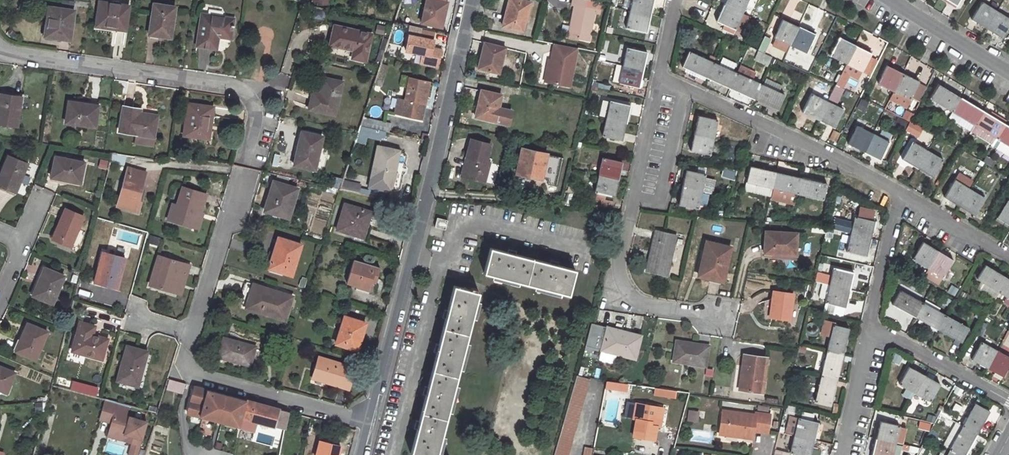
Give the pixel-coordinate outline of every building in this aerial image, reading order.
[(422,23),(442,27),(447,1),(440,0),(427,0),(422,23)] [(502,26),(521,31),(524,16),(527,18),(531,3),(521,0),(509,0),(502,26)] [(568,37),(588,42),(594,9),(590,8),(591,1),(588,0),(573,0),(572,6),(574,6),(568,37)] [(631,10),(650,15),(654,0),(633,0),(631,10)] [(724,4),(743,13),(748,0),(726,0),(724,4)] [(116,27),(116,29),(126,30),(129,6),(100,1),(96,24),(116,27)] [(981,2),(970,19),(985,29),(996,11),(981,2)] [(154,3),(150,34),(158,36),(159,34),(171,36),(175,7),(154,3)] [(717,20),(735,28),(743,13),(724,4),(717,20)] [(46,25),(44,36),(70,40),(74,10),(51,7),(48,25),(46,25)] [(627,28),(646,32),(650,15),(631,10),(627,28)] [(985,29),(1000,38),(1008,24),(1008,19),(996,11),(985,29)] [(218,40),(216,39),(216,36),(231,38),(234,19),(201,13),(196,45),(216,48),(218,40)] [(782,19),(774,37),(790,45),(799,26),(782,19)] [(335,25),(330,44),(354,50),(352,58),(366,60),(371,33),(335,25)] [(799,26),(790,45),(806,52),(815,33),(799,26)] [(415,56),(413,64),(440,69),(443,48),(435,46),(437,32),(421,30),(419,36),(408,34),(404,54),(415,56)] [(760,51),(767,53),(771,38),(763,37),(760,51)] [(839,37),(831,55),(847,63),(856,45),(839,37)] [(484,43),(478,68),(496,73),(500,56),(503,56),(504,48),(484,43)] [(554,44),(547,83),(570,87),(577,48),(554,44)] [(856,45),(847,63),(835,86),(842,88),(844,83),(845,84),(850,75),(857,79),(862,70),(863,71),(870,57),(872,53),(856,45)] [(647,52),(627,48),(624,66),(643,70),(647,52)] [(380,50),(377,60),(382,62),(385,52),(380,50)] [(713,62),(690,51),(683,66),(706,77),(713,62)] [(769,65),(772,56),(757,52),(754,61),(769,65)] [(870,57),(863,71),(870,74),(876,60),(870,57)] [(723,58),(721,63),(735,69),(737,63),(723,58)] [(706,77),(730,88),(737,72),(713,62),(706,77)] [(616,64),(613,81),(640,87),(643,70),(624,66),(616,64)] [(887,65),(878,83),(894,91),(903,73),(887,65)] [(761,83),(737,72),(730,88),(754,98),(761,83)] [(903,73),(894,91),(910,99),(911,97),(918,83),(919,81),(903,73)] [(311,96),(308,109),(335,115),(342,82),(324,77),(319,98),(311,96)] [(420,119),(423,103),(425,103),(430,81),(410,77),(405,99),(399,98),(395,113),(420,119)] [(785,94),(761,83),(754,98),(778,109),(785,94)] [(918,83),(911,97),(918,101),(925,86),(918,83)] [(939,84),(930,98),(953,111),(961,97),(939,84)] [(506,111),(497,109),(501,95),(481,90),(475,117),(503,124),(506,111)] [(811,93),(803,111),(819,119),(828,102),(811,93)] [(0,96),(0,124),(18,126),(22,97),(0,94),(0,96)] [(961,97),(953,111),(955,113),(973,123),(975,125),(983,111),(961,97)] [(865,112),(869,102),(861,99),(857,109),(865,112)] [(69,101),(66,123),(96,127),(98,106),(69,101)] [(626,123),(630,106),(611,101),(607,119),(626,123)] [(828,102),(819,119),(835,126),(843,109),(828,102)] [(188,103),(183,135),(205,138),(209,116),(212,117),(214,107),(188,103)] [(123,106),(119,131),(154,137),(158,116),(140,113),(141,109),(123,106)] [(902,118),(910,121),(913,114),(906,110),(902,118)] [(983,111),(975,125),(977,126),(996,138),(1005,124),(983,111)] [(969,130),(973,123),(955,113),(951,119),(969,130)] [(717,120),(698,116),(694,133),(713,137),(717,120)] [(357,142),(365,144),(367,137),(385,141),(390,123),(364,117),(357,142)] [(603,136),(622,141),(626,123),(607,119),(603,136)] [(1005,124),(996,138),(1008,146),(1008,126),(1005,124)] [(857,125),(848,144),(864,151),(873,134),(857,125)] [(993,144),(996,138),(977,126),(973,133),(993,144)] [(302,131),(293,165),(315,170),(323,136),(302,131)] [(710,154),(713,137),(694,133),(690,150),(710,154)] [(873,134),(864,151),(880,159),(888,142),(873,134)] [(996,138),(993,144),(1008,154),(1008,146),(996,138)] [(470,159),(465,177),(485,183),(489,163),(486,162),(490,145),(470,140),(466,158),(470,159)] [(913,142),(903,159),(917,168),(927,151),(913,142)] [(378,146),(371,177),(394,182),(401,151),(378,146)] [(522,149),(516,174),(541,179),(547,155),(522,149)] [(927,151),(917,168),(933,176),(943,160),(927,151)] [(112,153),(110,162),(124,165),(126,155),(112,153)] [(0,174),(0,186),(7,189),(8,187),(17,191),(28,164),(8,155),(0,174)] [(55,156),(51,177),(80,183),(85,162),(55,156)] [(619,180),(623,162),(603,157),(599,175),(619,180)] [(466,158),(461,176),(465,177),(470,159),(466,158)] [(776,172),(751,166),(747,182),(772,188),(776,172)] [(143,194),(139,194),(140,189),(145,173),(128,168),(116,207),(138,212),(143,194)] [(723,168),(721,177),(734,180),(736,171),(723,168)] [(705,174),(685,170),(682,187),(701,192),(705,174)] [(798,194),(801,178),(776,172),(772,188),(798,194)] [(616,196),(619,180),(599,175),(595,192),(616,196)] [(339,190),(342,179),(330,176),(328,188),(339,190)] [(798,194),(824,199),(827,184),(801,178),(798,194)] [(955,179),(944,197),(960,206),(970,189),(955,179)] [(359,193),(361,184),(343,180),(341,189),(359,193)] [(273,182),(265,211),(289,218),(298,189),(273,182)] [(698,209),(701,192),(682,187),(678,204),(698,209)] [(172,204),(168,220),(191,227),(195,212),(201,213),(206,195),(182,188),(177,206),(172,204)] [(970,189),(960,206),(975,215),(985,198),(970,189)] [(997,217),(1008,224),(1008,201),(1007,200),(997,217)] [(345,203),(336,230),(366,239),(370,227),(367,226),(371,212),(345,203)] [(66,208),(53,239),(71,247),(83,216),(66,208)] [(851,234),(871,238),(876,221),(855,217),(851,234)] [(437,218),(435,227),(445,229),(447,221),(437,218)] [(656,231),(650,254),(654,255),(660,232),(656,231)] [(766,231),(764,253),(775,254),(794,255),(796,255),(797,234),(766,231)] [(650,254),(646,271),(667,275),(676,236),(660,232),(654,255),(650,254)] [(847,251),(867,255),(871,238),(851,234),(847,251)] [(284,268),(283,273),(292,275),(301,244),(279,237),(270,263),(284,268)] [(923,241),(913,258),(928,268),(938,250),(923,241)] [(702,259),(698,276),(722,281),(731,248),(706,242),(704,251),(706,252),(704,259),(702,259)] [(575,270),(558,265),(559,262),(550,260),(549,263),(516,254),(516,251),(509,249),(508,252),(490,248),(484,273),(569,295),(575,270)] [(938,250),(928,268),(943,277),(953,260),(938,250)] [(105,281),(104,284),(117,288),(125,258),(102,252),(95,278),(105,281)] [(158,256),(149,285),(173,292),(180,271),(187,273),(190,265),(158,256)] [(354,260),(347,283),(373,291),(380,268),(354,260)] [(270,263),(268,268),(283,273),(284,268),(270,263)] [(985,264),(977,278),(1000,292),(1008,278),(985,264)] [(44,268),(33,295),(53,303),(64,275),(44,268)] [(850,291),(853,273),(834,269),(830,286),(850,291)] [(180,271),(173,292),(181,294),(187,273),(180,271)] [(822,273),(817,300),(825,301),(830,274),(822,273)] [(1000,292),(1008,298),(1008,279),(1008,278),(1000,292)] [(247,282),(242,294),(249,296),(247,304),(262,309),(261,312),(285,320),(292,297),(247,282)] [(951,285),(947,292),(955,296),(959,289),(951,285)] [(413,428),(416,429),(410,454),(415,454),(436,454),(478,292),(454,286),(448,310),(445,309),(442,318),(445,318),(438,344),(436,343),(433,352),(436,353),(428,387),(425,386),(422,394),(425,395),(418,421),(416,420),(413,428)] [(846,307),(850,291),(830,286),(826,303),(846,307)] [(901,289),(892,304),(915,316),(923,302),(901,289)] [(773,292),(770,317),(790,320),(793,293),(773,292)] [(923,302),(915,316),(938,329),(946,315),(923,302)] [(946,315),(938,329),(962,342),(969,328),(946,315)] [(364,329),(361,328),(363,322),(344,316),(336,343),(356,349),(358,341),(360,341),(364,329)] [(92,335),(87,334),(89,325),(79,322),(71,351),(102,359),(107,339),(92,335)] [(22,340),(17,352),(35,359),(47,331),(27,323),(20,339),(22,340)] [(833,325),(827,351),(843,355),(849,329),(833,325)] [(607,327),(601,350),(635,359),(641,336),(607,327)] [(224,338),(219,357),(250,365),(255,347),(224,338)] [(677,341),(673,362),(706,367),(709,346),(677,341)] [(981,341),(972,358),(987,367),(997,350),(981,341)] [(126,346),(117,381),(137,387),(143,367),(142,366),(146,351),(126,346)] [(987,367),(1003,376),(1008,365),(1008,357),(997,350),(987,367)] [(827,351),(821,376),(837,380),(843,355),(827,351)] [(744,355),(739,389),(762,393),(767,358),(744,355)] [(319,356),(313,375),(328,380),(327,382),(348,389),(356,368),(319,356)] [(8,391),(15,373),(0,366),(0,388),(8,391)] [(909,367),(900,384),(915,393),(925,375),(909,367)] [(554,454),(569,454),(590,379),(577,375),(554,454)] [(925,375),(915,393),(931,401),(940,384),(925,375)] [(821,376),(815,402),(831,405),(837,380),(821,376)] [(170,379),(167,389),(182,393),(185,384),(170,379)] [(96,395),(98,386),(73,380),(71,390),(96,395)] [(610,381),(609,387),(625,390),(626,383),(610,381)] [(194,386),(186,414),(254,432),(257,422),(285,429),(288,412),(194,386)] [(676,390),(655,387),(654,394),(675,397),(676,390)] [(147,418),(127,414),(129,405),(103,400),(99,421),(110,423),(104,452),(116,454),(139,454),(147,418)] [(633,436),(654,440),(656,426),(654,426),(656,417),(661,418),(663,407),(635,402),(632,419),(635,419),(633,436)] [(975,403),(963,426),(977,434),(990,411),(975,403)] [(687,420),(698,421),(698,410),(687,410),(687,420)] [(723,410),(719,434),(752,439),(753,431),(768,433),(770,414),(756,412),(756,415),(723,410)] [(814,440),(818,423),(798,419),(794,435),(814,440)] [(876,439),(895,443),(899,426),(880,421),(876,439)] [(918,429),(929,432),(932,425),(920,421),(918,429)] [(950,449),(961,454),(965,454),(977,434),(963,426),(950,449)] [(814,440),(794,435),(790,453),(799,454),(810,454),(814,440)] [(895,443),(876,439),(872,454),(892,454),(895,443)] [(583,454),(591,454),(592,448),(584,447),(583,454)]
